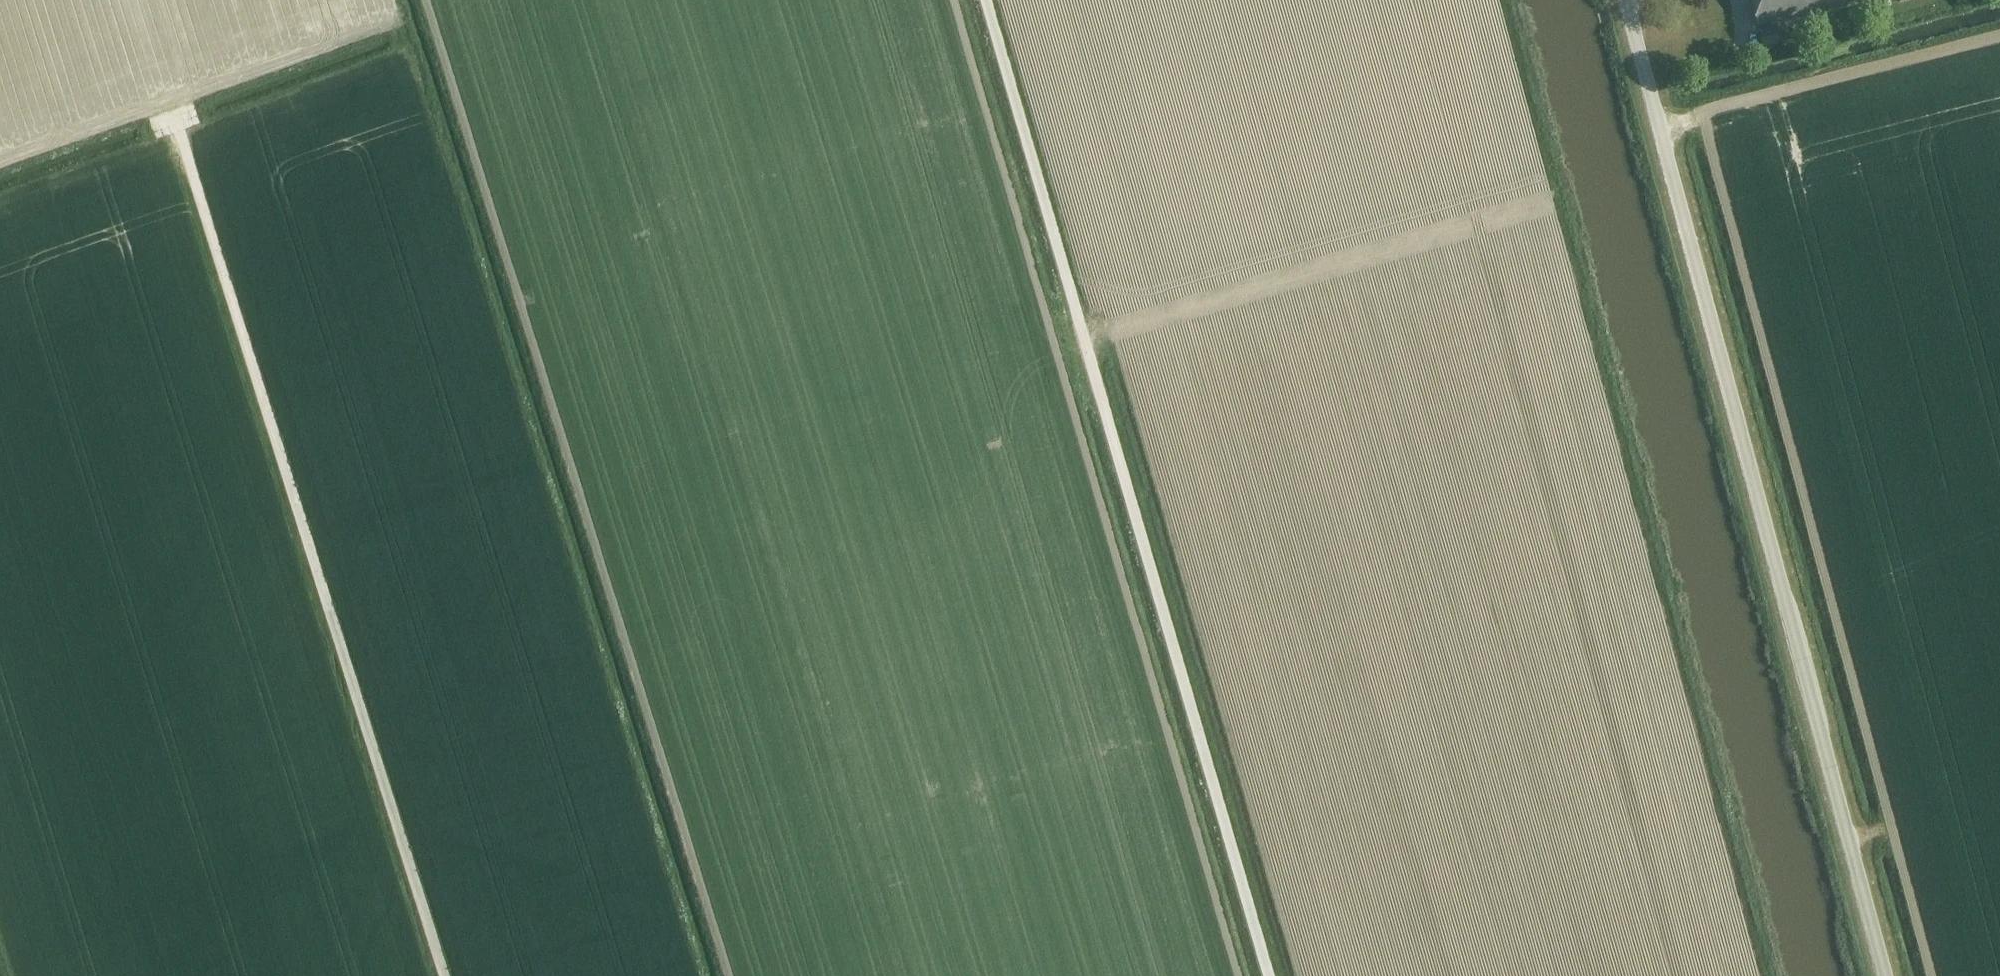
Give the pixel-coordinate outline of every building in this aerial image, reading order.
[(1757,25),(1851,0),(1751,0),(1757,25)] [(1786,41),(1783,26),(1759,32),(1763,47),(1786,41)]
